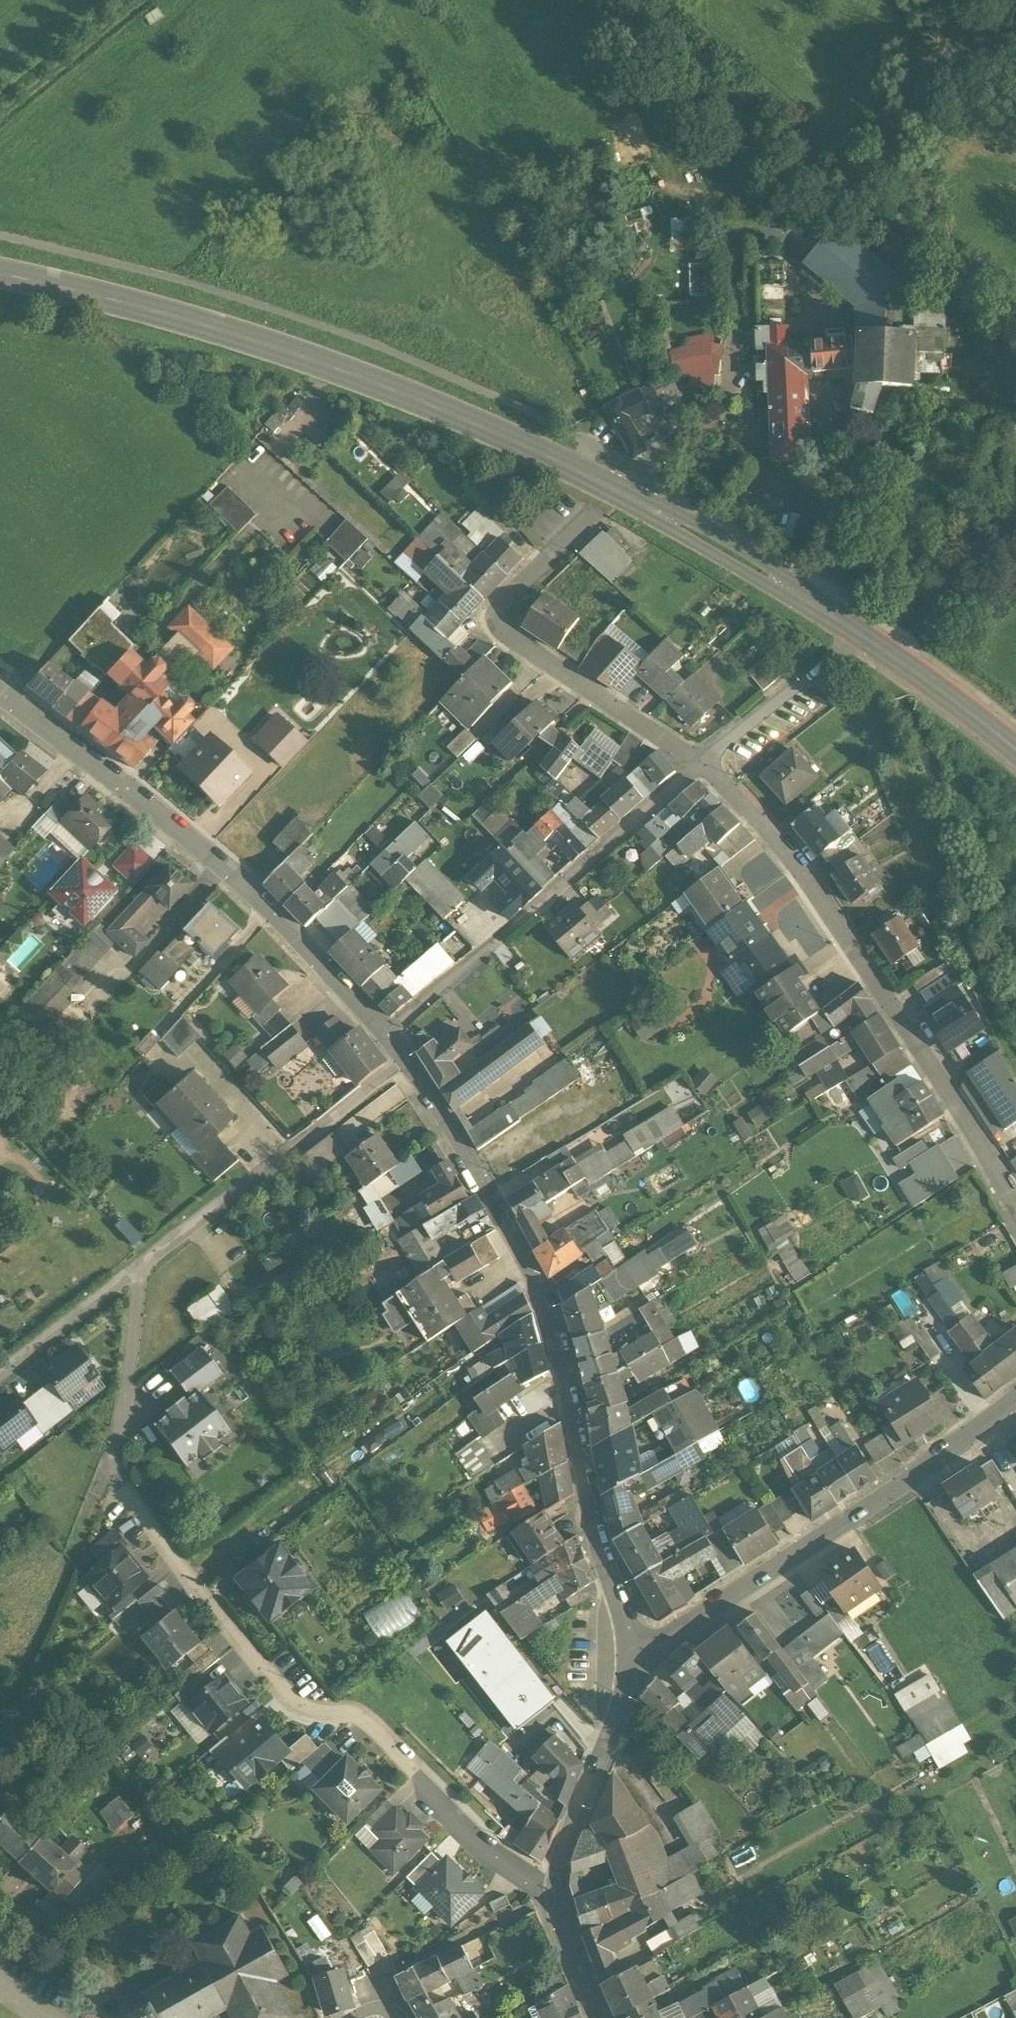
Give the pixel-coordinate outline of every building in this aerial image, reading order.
[(680,235),(681,217),(671,217),(671,235),(680,235)] [(895,277),(836,227),(806,263),(804,263),(857,306),(857,339),(862,339),(887,336),(895,277)] [(785,263),(757,264),(759,330),(788,327),(785,263)] [(946,318),(918,296),(916,333),(915,355),(944,357),(946,318)] [(788,327),(759,330),(759,350),(770,350),(770,348),(789,346),(788,327)] [(829,342),(789,346),(790,371),(790,374),(807,372),(861,369),(861,367),(862,339),(857,339),(847,340),(846,330),(829,331),(829,342)] [(916,333),(887,336),(883,386),(913,388),(915,355),(916,333)] [(862,339),(861,367),(861,369),(861,385),(883,386),(887,336),(862,339)] [(713,342),(671,354),(677,374),(718,374),(719,361),(712,357),(713,342)] [(789,346),(770,348),(770,350),(771,376),(790,371),(789,346)] [(790,371),(771,376),(772,421),(792,421),(790,374),(790,371)] [(792,421),(809,421),(807,372),(790,374),(792,421)] [(674,376),(641,392),(651,413),(662,408),(660,405),(681,398),(674,376)] [(883,386),(861,385),(854,410),(874,414),(883,386)] [(646,451),(631,424),(651,413),(641,392),(607,409),(633,458),(646,451)] [(685,409),(671,414),(678,432),(687,426),(686,413),(685,409)] [(662,410),(651,416),(656,425),(651,427),(660,443),(672,435),(662,410)] [(810,451),(809,421),(792,421),(772,421),(776,460),(811,461),(811,451),(810,451)] [(256,515),(228,487),(210,505),(238,534),(256,515)] [(516,527),(491,497),(479,510),(506,535),(508,537),(516,527)] [(473,516),(464,527),(472,535),(469,539),(485,557),(486,556),(487,557),(506,535),(479,510),(473,516)] [(469,513),(459,523),(464,527),(473,516),(469,513)] [(347,520),(326,543),(346,563),(368,540),(347,520)] [(466,557),(449,542),(453,538),(436,522),(420,540),(440,558),(452,570),(463,558),(464,559),(466,557)] [(600,533),(592,541),(617,564),(625,556),(600,533)] [(524,560),(509,547),(514,542),(508,537),(506,535),(487,557),(508,577),(524,560)] [(617,564),(592,541),(580,554),(609,581),(631,561),(625,556),(617,564)] [(487,557),(475,569),(464,559),(463,558),(452,570),(485,600),(508,577),(487,557)] [(452,570),(440,558),(433,566),(437,570),(446,578),(452,570)] [(631,561),(609,581),(617,589),(639,569),(631,561)] [(485,600),(452,570),(446,578),(456,588),(440,605),(461,624),(485,600)] [(579,619),(544,596),(523,626),(558,650),(579,619)] [(95,665),(107,676),(128,653),(132,649),(109,627),(123,612),(109,599),(69,641),(84,655),(83,656),(94,666),(95,665)] [(424,619),(408,604),(398,616),(414,630),(424,619)] [(461,624),(440,605),(426,620),(447,640),(461,624)] [(207,627),(188,609),(171,628),(198,653),(216,635),(224,627),(215,618),(207,627)] [(426,620),(424,619),(414,630),(435,650),(431,653),(442,663),(446,660),(457,649),(447,640),(426,620)] [(619,647),(604,634),(598,640),(591,650),(580,669),(619,692),(636,674),(640,668),(617,649),(619,647)] [(216,635),(198,653),(204,659),(221,641),(216,635)] [(469,636),(457,649),(470,661),(486,643),(469,636)] [(221,641),(204,659),(213,667),(230,649),(221,641)] [(683,658),(666,641),(640,668),(636,674),(644,682),(662,662),(670,671),(683,658)] [(495,647),(486,643),(470,661),(476,666),(484,657),(495,647)] [(470,661),(457,649),(446,660),(465,677),(476,666),(470,661)] [(112,717),(96,707),(93,711),(80,729),(108,749),(160,694),(166,688),(156,679),(162,673),(162,667),(157,662),(150,662),(151,662),(145,669),(128,653),(107,676),(130,697),(112,717)] [(465,677),(440,703),(458,720),(462,716),(474,727),(494,706),(493,704),(512,684),(484,657),(476,666),(465,677)] [(767,659),(749,674),(764,692),(782,677),(767,659)] [(662,662),(644,682),(666,701),(667,700),(684,685),(670,671),(662,662)] [(71,683),(46,664),(26,687),(52,708),(71,683)] [(719,703),(694,676),(684,685),(667,700),(692,726),(719,703)] [(87,696),(71,683),(52,708),(66,718),(81,702),(87,696)] [(180,701),(166,688),(160,694),(174,707),(179,702),(179,701),(180,701)] [(160,694),(108,749),(133,768),(152,747),(141,737),(150,729),(152,726),(160,732),(179,712),(174,707),(160,694)] [(186,702),(185,701),(180,701),(179,701),(179,702),(174,707),(179,712),(184,717),(190,711),(190,705),(189,705),(186,702)] [(493,742),(492,742),(511,762),(513,762),(532,742),(541,734),(542,735),(550,728),(556,722),(535,701),(516,719),(513,722),(496,738),(493,742)] [(579,701),(563,716),(570,721),(586,705),(579,701)] [(66,718),(80,729),(93,711),(81,702),(66,718)] [(507,711),(488,728),(496,738),(513,722),(516,719),(507,711)] [(179,712),(160,732),(164,736),(174,745),(191,727),(193,725),(184,717),(179,712)] [(306,744),(277,717),(255,740),(284,768),(306,744)] [(160,732),(152,726),(150,729),(161,739),(164,736),(160,732)] [(171,748),(169,751),(185,766),(207,742),(191,727),(174,745),(171,748)] [(561,738),(550,728),(542,735),(540,738),(556,751),(542,769),(555,780),(571,761),(580,751),(565,734),(561,738)] [(468,729),(448,749),(456,757),(476,739),(469,732),(470,731),(468,729)] [(595,734),(586,744),(613,768),(620,759),(614,754),(595,734)] [(174,745),(164,736),(161,739),(171,748),(174,745)] [(246,774),(210,739),(207,742),(185,766),(196,777),(196,783),(204,790),(210,790),(221,800),(246,774)] [(16,756),(0,741),(0,773),(16,756)] [(586,744),(580,751),(571,761),(600,783),(613,768),(586,744)] [(20,752),(16,756),(0,773),(0,799),(11,787),(23,797),(46,772),(20,752)] [(675,773),(658,752),(642,766),(648,773),(659,786),(675,773)] [(793,752),(763,779),(786,804),(816,777),(793,752)] [(642,766),(630,777),(635,784),(638,781),(648,773),(642,766)] [(650,794),(659,786),(648,773),(638,781),(650,794)] [(613,791),(612,792),(613,794),(603,803),(611,812),(609,814),(617,823),(650,794),(638,781),(635,784),(630,777),(613,791)] [(603,783),(582,804),(592,813),(603,803),(613,794),(612,792),(613,791),(603,783)] [(698,783),(671,806),(678,813),(663,826),(668,831),(680,821),(689,813),(709,794),(698,783)] [(709,794),(689,813),(689,814),(680,821),(685,826),(688,824),(691,828),(698,822),(701,826),(723,807),(709,794)] [(62,796),(44,814),(57,825),(62,820),(61,819),(73,806),(62,796)] [(114,824),(83,796),(73,806),(61,819),(62,820),(92,848),(114,824)] [(582,804),(576,799),(566,807),(598,838),(599,839),(617,823),(609,814),(611,812),(603,803),(592,813),(582,804)] [(563,805),(560,808),(558,806),(551,813),(566,828),(573,821),(566,815),(570,811),(566,807),(563,805)] [(701,826),(678,847),(689,859),(711,839),(715,844),(707,851),(715,859),(724,852),(727,855),(734,848),(731,845),(747,832),(723,807),(701,826)] [(598,838),(570,811),(566,815),(573,821),(566,828),(584,846),(591,839),(593,842),(598,838)] [(832,827),(819,811),(797,829),(819,856),(822,854),(839,839),(841,838),(840,837),(832,827)] [(526,837),(513,823),(495,839),(516,861),(521,857),(527,863),(534,857),(535,858),(548,847),(553,851),(558,847),(573,862),(588,850),(584,846),(566,828),(551,813),(526,837)] [(298,821),(276,845),(290,858),(302,845),(305,842),(312,835),(298,821)] [(847,831),(839,821),(832,827),(840,837),(847,831)] [(415,823),(372,864),(382,875),(396,889),(405,880),(416,870),(410,864),(404,857),(428,835),(415,823)] [(662,836),(651,824),(640,833),(652,845),(662,836)] [(756,841),(747,832),(731,845),(734,848),(727,855),(731,860),(756,841)] [(593,842),(591,839),(584,846),(588,850),(595,843),(593,842)] [(839,839),(822,854),(829,863),(847,850),(846,849),(839,839)] [(858,840),(846,849),(847,850),(829,863),(836,873),(860,857),(861,857),(867,853),(858,840)] [(11,851),(0,841),(0,862),(11,851)] [(133,845),(114,866),(135,885),(154,864),(133,845)] [(307,850),(302,845),(290,858),(284,864),(297,877),(316,858),(307,850)] [(678,847),(666,857),(677,870),(690,859),(689,859),(678,847)] [(533,879),(504,850),(485,867),(513,895),(533,879)] [(117,890),(79,854),(44,892),(82,928),(117,890)] [(420,855),(410,864),(416,870),(426,861),(420,855)] [(527,863),(521,857),(516,861),(523,867),(527,863)] [(535,858),(534,857),(527,863),(523,867),(534,879),(545,868),(535,858)] [(861,857),(860,857),(836,873),(833,875),(853,905),(880,887),(861,857)] [(297,877),(284,864),(264,885),(285,906),(305,885),(297,877)] [(358,878),(350,885),(360,895),(382,875),(372,864),(358,878)] [(168,867),(107,933),(117,942),(135,958),(149,943),(133,928),(148,912),(157,921),(189,886),(168,867)] [(349,868),(343,873),(340,870),(336,875),(348,887),(350,885),(358,878),(349,868)] [(545,868),(534,879),(543,889),(555,878),(545,868)] [(719,869),(685,895),(709,929),(744,904),(719,869)] [(336,875),(320,889),(327,896),(332,902),(335,900),(348,887),(336,875)] [(533,879),(513,895),(513,896),(500,909),(509,919),(543,889),(533,879)] [(305,885),(285,906),(289,911),(309,889),(305,885)] [(348,887),(335,900),(356,922),(359,926),(364,922),(360,918),(371,908),(360,895),(350,885),(348,887)] [(315,895),(309,889),(289,911),(305,928),(316,917),(332,902),(327,896),(322,902),(315,895)] [(320,889),(315,895),(322,902),(327,896),(320,889)] [(812,915),(798,894),(774,911),(789,931),(812,915)] [(599,896),(589,903),(597,914),(607,906),(599,896)] [(332,902),(316,917),(337,939),(356,922),(335,900),(332,902)] [(597,914),(589,903),(580,911),(597,931),(615,916),(607,906),(597,914)] [(580,911),(574,904),(545,929),(572,962),(588,948),(584,942),(597,931),(580,911)] [(766,936),(744,904),(709,929),(731,961),(766,936)] [(235,934),(206,907),(160,955),(176,969),(177,968),(197,946),(198,947),(201,944),(214,956),(235,934)] [(931,920),(924,908),(916,913),(924,925),(931,920)] [(919,948),(899,918),(873,935),(893,965),(919,948)] [(98,924),(6,1025),(31,1047),(70,1004),(64,998),(117,942),(107,933),(98,924)] [(385,967),(352,932),(330,953),(362,987),(385,967)] [(454,932),(439,945),(444,952),(461,938),(454,932)] [(785,963),(766,936),(731,961),(717,970),(737,998),(746,992),(748,994),(751,998),(758,993),(796,967),(791,960),(785,963)] [(158,951),(149,943),(135,958),(144,966),(157,952),(158,951)] [(439,945),(426,955),(443,975),(455,965),(444,952),(439,945)] [(160,955),(157,952),(144,966),(138,973),(159,992),(179,971),(177,968),(176,969),(160,955)] [(397,980),(391,985),(397,991),(380,1006),(391,1017),(411,1000),(443,975),(426,955),(397,980)] [(285,987),(258,958),(231,982),(258,1011),(259,1012),(272,1000),(285,987)] [(935,971),(935,972),(941,981),(953,973),(947,963),(935,971)] [(385,967),(362,987),(380,1006),(397,991),(391,985),(397,980),(385,967)] [(758,993),(758,994),(770,1011),(773,1008),(780,1018),(777,1021),(788,1036),(820,1013),(798,981),(803,977),(796,967),(758,993)] [(941,981),(949,994),(955,990),(969,980),(963,967),(953,973),(941,981)] [(935,971),(914,983),(921,994),(941,981),(935,972),(935,971)] [(941,981),(921,994),(929,1007),(939,1000),(949,994),(941,981)] [(820,1013),(812,1019),(818,1029),(829,1021),(833,1027),(852,1014),(870,1001),(859,984),(820,1013)] [(949,994),(939,1000),(946,1011),(962,1000),(955,990),(949,994)] [(272,1000),(259,1012),(258,1011),(251,1018),(261,1028),(281,1009),(272,1000)] [(981,1029),(962,1000),(946,1011),(930,1022),(949,1050),(981,1029)] [(870,1001),(852,1014),(861,1028),(879,1016),(870,1001)] [(861,1028),(854,1032),(862,1044),(861,1045),(862,1046),(873,1064),(899,1048),(890,1036),(879,1016),(861,1028)] [(182,1017),(161,1040),(177,1058),(200,1037),(182,1017)] [(539,1018),(530,1025),(538,1036),(547,1029),(539,1018)] [(812,1019),(787,1037),(795,1047),(816,1032),(815,1031),(818,1029),(812,1019)] [(385,1065),(358,1029),(349,1037),(336,1020),(319,1034),(359,1085),(385,1065)] [(509,1040),(490,1054),(491,1055),(505,1073),(544,1044),(538,1036),(530,1025),(521,1031),(509,1040)] [(515,1025),(510,1027),(509,1026),(502,1030),(509,1040),(521,1031),(515,1025)] [(499,1026),(481,1039),(479,1036),(469,1042),(472,1046),(475,1049),(471,1052),(479,1064),(491,1055),(490,1054),(509,1040),(502,1030),(499,1026)] [(289,1027),(261,1049),(276,1068),(304,1046),(289,1027)] [(416,1035),(426,1048),(433,1041),(423,1029),(416,1035)] [(547,1029),(538,1036),(544,1044),(553,1037),(547,1029)] [(439,1048),(433,1041),(426,1048),(417,1054),(441,1091),(462,1076),(450,1064),(472,1046),(469,1042),(461,1030),(439,1048)] [(854,1032),(829,1048),(838,1060),(862,1046),(861,1045),(862,1044),(854,1032)] [(159,1041),(150,1033),(134,1050),(143,1058),(159,1041)] [(822,1038),(794,1056),(800,1067),(810,1061),(829,1048),(822,1038)] [(996,1041),(969,1059),(976,1068),(985,1062),(1001,1052),(996,1041)] [(829,1048),(810,1061),(816,1073),(838,1060),(829,1048)] [(874,1065),(854,1076),(864,1090),(882,1079),(883,1080),(909,1065),(899,1049),(874,1065)] [(1005,1131),(1015,1124),(1015,1084),(1001,1052),(985,1062),(976,1068),(971,1071),(968,1074),(1005,1131)] [(462,1076),(441,1091),(454,1111),(505,1073),(491,1055),(479,1064),(462,1076)] [(569,1060),(534,1084),(536,1086),(546,1102),(581,1079),(569,1060)] [(840,1066),(820,1078),(823,1084),(828,1092),(848,1080),(840,1066)] [(707,1093),(714,1077),(698,1070),(691,1086),(707,1093)] [(996,1141),(1005,1131),(968,1074),(961,1088),(996,1141)] [(211,1098),(190,1075),(174,1090),(161,1102),(181,1124),(211,1098)] [(164,1079),(144,1097),(154,1109),(161,1102),(174,1090),(164,1079)] [(882,1079),(864,1090),(870,1098),(886,1085),(883,1080),(882,1079)] [(899,1082),(888,1088),(889,1089),(872,1102),(901,1143),(944,1118),(934,1098),(923,1083),(906,1094),(899,1082)] [(823,1084),(806,1095),(811,1103),(828,1092),(823,1084)] [(886,1085),(870,1098),(872,1102),(889,1089),(888,1088),(886,1085)] [(536,1086),(525,1093),(528,1096),(536,1109),(546,1102),(536,1086)] [(528,1096),(513,1106),(514,1108),(520,1119),(536,1109),(528,1096)] [(181,1124),(181,1125),(201,1148),(202,1149),(217,1136),(233,1121),(212,1097),(211,1098),(181,1124)] [(499,1113),(468,1133),(477,1149),(520,1119),(514,1108),(500,1115),(499,1113)] [(520,1119),(477,1149),(492,1174),(522,1155),(512,1138),(527,1128),(520,1119)] [(654,1125),(628,1142),(638,1156),(667,1138),(663,1132),(660,1134),(654,1125)] [(345,1150),(333,1133),(303,1155),(316,1171),(345,1150)] [(217,1136),(202,1149),(201,1148),(194,1154),(205,1166),(226,1147),(217,1136)] [(377,1136),(348,1157),(368,1186),(370,1185),(390,1172),(399,1166),(377,1136)] [(553,1155),(543,1140),(531,1147),(535,1154),(541,1162),(546,1159),(553,1155)] [(619,1168),(638,1156),(628,1142),(609,1154),(619,1168)] [(226,1147),(205,1166),(194,1154),(190,1158),(213,1184),(238,1161),(226,1147)] [(957,1180),(937,1147),(911,1163),(918,1174),(931,1197),(957,1180)] [(566,1174),(577,1167),(565,1148),(553,1155),(546,1159),(554,1173),(562,1168),(566,1174)] [(607,1149),(577,1167),(585,1180),(589,1187),(603,1179),(616,1170),(619,1168),(609,1154),(607,1149)] [(535,1154),(518,1164),(523,1173),(541,1162),(535,1154)] [(316,1171),(303,1155),(295,1161),(309,1180),(318,1173),(316,1171)] [(399,1166),(390,1172),(399,1185),(421,1171),(412,1157),(399,1166)] [(471,1200),(449,1163),(434,1171),(436,1174),(429,1177),(436,1189),(422,1199),(434,1221),(471,1200)] [(554,1173),(534,1185),(546,1205),(567,1191),(585,1180),(577,1167),(566,1174),(562,1168),(554,1173)] [(616,1170),(603,1179),(605,1183),(608,1186),(621,1178),(616,1170)] [(390,1172),(370,1185),(379,1200),(399,1185),(390,1172)] [(918,1174),(901,1185),(915,1207),(931,1197),(918,1174)] [(603,1179),(589,1187),(592,1192),(605,1183),(603,1179)] [(585,1180),(567,1191),(575,1203),(593,1192),(592,1192),(589,1187),(585,1180)] [(379,1200),(370,1185),(368,1186),(360,1193),(369,1205),(379,1200)] [(534,1185),(507,1202),(519,1221),(524,1230),(537,1223),(532,1214),(546,1205),(534,1185)] [(434,1221),(425,1226),(434,1240),(485,1211),(477,1197),(471,1200),(434,1221)] [(546,1205),(532,1214),(537,1223),(551,1214),(546,1205)] [(423,1227),(413,1209),(393,1222),(403,1237),(399,1239),(410,1257),(435,1242),(434,1240),(425,1226),(423,1227)] [(792,1284),(810,1273),(788,1236),(793,1233),(782,1214),(758,1228),(792,1284)] [(582,1219),(565,1231),(579,1251),(584,1248),(596,1240),(582,1219)] [(548,1242),(537,1223),(524,1230),(535,1250),(548,1242)] [(603,1279),(564,1306),(575,1343),(604,1332),(598,1312),(659,1274),(657,1271),(696,1246),(687,1233),(686,1233),(684,1230),(680,1228),(603,1279)] [(579,1251),(565,1231),(548,1242),(535,1250),(549,1277),(581,1255),(579,1251)] [(487,1236),(469,1246),(482,1269),(500,1258),(487,1236)] [(436,1246),(412,1261),(421,1277),(444,1261),(445,1261),(445,1260),(436,1246)] [(445,1260),(445,1261),(456,1281),(457,1283),(482,1269),(469,1246),(445,1260)] [(421,1277),(383,1305),(397,1326),(416,1313),(432,1340),(458,1324),(478,1311),(467,1295),(455,1302),(446,1288),(456,1281),(444,1261),(421,1277)] [(923,1271),(938,1292),(926,1300),(943,1323),(967,1306),(935,1263),(923,1271)] [(595,1267),(557,1292),(564,1306),(603,1279),(595,1267)] [(1004,1274),(1012,1288),(1015,1286),(1015,1267),(1004,1274)] [(191,1301),(207,1329),(234,1313),(219,1286),(191,1301)] [(478,1311),(458,1324),(474,1352),(500,1336),(533,1314),(525,1297),(486,1320),(480,1310),(478,1311)] [(666,1328),(652,1303),(640,1311),(645,1320),(653,1334),(661,1349),(678,1339),(670,1325),(666,1328)] [(640,1311),(604,1332),(606,1338),(612,1335),(614,1338),(645,1320),(640,1311)] [(533,1314),(500,1336),(505,1343),(508,1350),(490,1360),(495,1369),(515,1358),(541,1343),(533,1314)] [(971,1315),(960,1323),(975,1342),(979,1339),(985,1335),(971,1315)] [(941,1329),(936,1323),(915,1338),(930,1361),(952,1346),(941,1329)] [(975,1342),(960,1323),(951,1330),(965,1349),(970,1346),(975,1342)] [(985,1355),(1006,1384),(1015,1377),(1015,1329),(1005,1338),(1006,1339),(985,1355)] [(604,1332),(575,1343),(585,1385),(618,1374),(655,1353),(661,1349),(653,1334),(621,1353),(624,1358),(614,1361),(606,1338),(604,1332)] [(661,1349),(655,1353),(663,1370),(686,1356),(678,1339),(661,1349)] [(541,1343),(515,1358),(521,1369),(512,1374),(513,1374),(522,1387),(524,1386),(549,1372),(541,1343)] [(204,1346),(169,1372),(189,1398),(198,1392),(199,1393),(222,1375),(209,1359),(212,1357),(204,1346)] [(970,1346),(965,1349),(975,1363),(985,1355),(978,1347),(974,1350),(970,1346)] [(78,1347),(42,1373),(48,1382),(52,1387),(63,1401),(88,1383),(99,1375),(78,1347)] [(618,1374),(585,1385),(592,1405),(588,1406),(592,1414),(624,1404),(628,1403),(621,1382),(635,1377),(639,1384),(663,1370),(655,1353),(618,1374)] [(1006,1384),(985,1355),(975,1363),(964,1371),(986,1400),(1006,1384)] [(490,1360),(484,1362),(490,1372),(493,1371),(495,1369),(490,1360)] [(493,1371),(461,1391),(469,1404),(467,1405),(473,1413),(482,1406),(477,1398),(500,1382),(493,1371)] [(500,1382),(477,1398),(482,1406),(473,1413),(470,1415),(475,1422),(491,1411),(525,1387),(524,1386),(522,1387),(513,1374),(500,1382)] [(52,1387),(48,1382),(33,1396),(55,1425),(72,1411),(63,1401),(52,1387)] [(918,1384),(883,1405),(893,1422),(907,1443),(941,1422),(918,1384)] [(665,1387),(632,1409),(628,1416),(624,1404),(592,1414),(588,1415),(593,1448),(630,1427),(654,1413),(673,1401),(665,1387)] [(698,1387),(675,1399),(698,1441),(720,1429),(698,1387)] [(189,1398),(184,1402),(182,1399),(165,1412),(168,1415),(153,1426),(185,1467),(199,1456),(203,1461),(220,1448),(216,1443),(230,1433),(199,1393),(198,1392),(189,1398)] [(55,1425),(33,1396),(20,1406),(22,1409),(31,1420),(34,1424),(33,1424),(42,1435),(55,1425)] [(0,1407),(0,1450),(2,1453),(15,1444),(12,1441),(31,1426),(33,1424),(34,1424),(31,1420),(22,1409),(20,1406),(13,1397),(0,1407)] [(675,1399),(673,1401),(654,1413),(675,1450),(678,1455),(693,1446),(699,1442),(698,1441),(675,1399)] [(826,1427),(814,1409),(808,1413),(820,1432),(826,1427)] [(491,1411),(475,1422),(485,1435),(501,1424),(491,1411)] [(906,1443),(893,1422),(882,1429),(895,1451),(906,1443)] [(856,1447),(841,1423),(836,1426),(831,1429),(847,1453),(850,1451),(852,1454),(839,1462),(857,1492),(877,1480),(870,1468),(856,1447)] [(561,1424),(526,1446),(536,1465),(522,1474),(527,1484),(541,1477),(567,1464),(561,1424)] [(630,1427),(593,1448),(603,1497),(638,1477),(639,1476),(630,1427)] [(466,1447),(453,1428),(442,1437),(456,1455),(467,1448),(466,1447)] [(870,1468),(895,1451),(882,1429),(856,1447),(870,1468)] [(476,1440),(466,1447),(467,1448),(456,1455),(474,1478),(494,1466),(476,1440)] [(639,1476),(638,1477),(643,1485),(647,1491),(708,1458),(699,1442),(693,1446),(678,1455),(676,1456),(659,1466),(639,1476)] [(857,1492),(839,1462),(826,1470),(824,1467),(826,1466),(811,1442),(802,1448),(837,1505),(857,1492)] [(672,1451),(666,1447),(653,1454),(659,1466),(676,1456),(678,1455),(675,1450),(672,1451)] [(837,1505),(802,1448),(784,1459),(802,1487),(795,1492),(799,1498),(806,1509),(813,1521),(837,1505)] [(992,1461),(982,1469),(995,1489),(1006,1483),(992,1461)] [(567,1464),(541,1477),(549,1510),(573,1495),(567,1464)] [(980,1466),(945,1488),(964,1518),(999,1496),(995,1489),(982,1469),(980,1466)] [(497,1471),(491,1476),(496,1485),(503,1481),(497,1471)] [(503,1481),(496,1485),(503,1497),(522,1487),(527,1484),(522,1474),(520,1472),(503,1481)] [(496,1485),(491,1476),(482,1482),(494,1503),(503,1497),(496,1485)] [(603,1497),(613,1541),(641,1525),(671,1508),(668,1503),(666,1500),(658,1504),(659,1506),(641,1512),(633,1492),(643,1485),(638,1477),(603,1497)] [(522,1487),(503,1497),(517,1521),(535,1510),(522,1487)] [(683,1501),(671,1508),(679,1521),(685,1532),(693,1546),(707,1538),(714,1534),(711,1529),(692,1496),(683,1501)] [(680,1497),(668,1503),(671,1508),(683,1501),(680,1497)] [(783,1524),(793,1517),(780,1497),(770,1504),(783,1524)] [(806,1509),(799,1498),(794,1502),(801,1513),(806,1509)] [(772,1533),(784,1525),(783,1524),(770,1504),(759,1511),(772,1533)] [(546,1511),(512,1533),(534,1565),(549,1555),(565,1544),(554,1527),(555,1526),(546,1511)] [(759,1511),(725,1532),(744,1565),(779,1543),(772,1533),(759,1511)] [(719,1524),(711,1529),(714,1534),(723,1529),(719,1524)] [(658,1556),(641,1525),(613,1541),(636,1580),(663,1564),(658,1556)] [(714,1534),(707,1538),(717,1555),(716,1556),(718,1561),(724,1569),(727,1575),(744,1565),(725,1532),(723,1529),(714,1534)] [(114,1532),(90,1551),(101,1564),(120,1549),(121,1550),(126,1546),(114,1532)] [(685,1532),(662,1544),(666,1551),(658,1556),(663,1564),(693,1546),(685,1532)] [(565,1544),(549,1555),(553,1568),(557,1578),(586,1559),(577,1536),(565,1544)] [(663,1564),(636,1580),(661,1623),(689,1606),(686,1602),(692,1598),(680,1577),(716,1556),(717,1555),(707,1538),(693,1546),(663,1564)] [(281,1545),(266,1557),(266,1558),(253,1568),(253,1567),(237,1579),(249,1595),(250,1594),(260,1607),(259,1608),(271,1623),(287,1611),(286,1610),(299,1600),(300,1601),(315,1589),(303,1573),(302,1574),(292,1562),(293,1561),(281,1545)] [(121,1550),(120,1549),(101,1564),(84,1578),(108,1607),(109,1608),(128,1592),(145,1578),(121,1550)] [(855,1552),(821,1575),(835,1596),(847,1612),(880,1589),(855,1552)] [(974,1578),(1003,1620),(1015,1612),(1015,1552),(974,1578)] [(537,1591),(545,1603),(562,1592),(566,1600),(594,1581),(586,1559),(557,1578),(537,1591)] [(718,1561),(711,1565),(717,1574),(724,1569),(718,1561)] [(553,1568),(527,1586),(533,1594),(537,1591),(557,1578),(553,1568)] [(500,1587),(486,1596),(494,1605),(501,1615),(515,1606),(500,1587)] [(401,1589),(360,1616),(379,1645),(420,1617),(401,1589)] [(545,1603),(537,1591),(533,1594),(521,1602),(533,1612),(545,1603)] [(128,1592),(109,1608),(108,1607),(104,1610),(113,1621),(136,1602),(128,1592)] [(847,1612),(835,1596),(822,1605),(830,1616),(837,1625),(849,1615),(847,1612)] [(533,1612),(521,1602),(515,1606),(501,1615),(516,1633),(538,1618),(533,1612)] [(199,1645),(173,1612),(158,1624),(149,1632),(142,1638),(169,1670),(176,1664),(185,1656),(187,1655),(199,1645)] [(554,1702),(485,1614),(449,1642),(518,1730),(554,1702)] [(783,1651),(755,1614),(738,1627),(764,1661),(770,1657),(793,1688),(797,1694),(809,1685),(783,1651)] [(814,1663),(810,1665),(807,1661),(844,1634),(837,1625),(830,1616),(783,1651),(809,1685),(813,1691),(827,1680),(814,1663)] [(538,1618),(516,1633),(522,1641),(545,1627),(538,1618)] [(730,1628),(696,1654),(730,1695),(742,1688),(749,1689),(766,1674),(730,1628)] [(199,1645),(187,1655),(195,1664),(211,1650),(204,1641),(199,1645)] [(714,1676),(687,1645),(675,1656),(694,1678),(694,1679),(702,1672),(709,1680),(714,1676)] [(195,1664),(190,1668),(198,1677),(203,1673),(219,1659),(211,1650),(195,1664)] [(694,1678),(675,1656),(663,1666),(681,1689),(694,1678)] [(702,1672),(694,1679),(697,1683),(705,1691),(713,1684),(717,1680),(714,1676),(709,1680),(702,1672)] [(203,1673),(198,1678),(198,1677),(175,1696),(187,1710),(190,1707),(189,1706),(213,1686),(203,1673)] [(213,1686),(189,1706),(190,1707),(211,1733),(247,1704),(224,1677),(213,1686)] [(932,1677),(897,1697),(907,1714),(941,1694),(932,1677)] [(681,1689),(677,1692),(680,1695),(684,1692),(693,1702),(705,1691),(697,1683),(694,1679),(694,1678),(681,1689)] [(673,1696),(656,1680),(640,1696),(662,1718),(660,1720),(701,1762),(749,1715),(726,1692),(723,1694),(715,1703),(703,1714),(690,1727),(678,1715),(682,1711),(685,1709),(673,1696)] [(727,1692),(717,1680),(713,1684),(723,1694),(726,1692),(727,1692)] [(723,1694),(713,1684),(705,1691),(715,1703),(723,1694)] [(809,1685),(797,1694),(793,1688),(783,1696),(795,1711),(816,1695),(813,1691),(809,1685)] [(715,1703),(705,1691),(693,1702),(703,1714),(715,1703)] [(677,1692),(673,1696),(685,1709),(682,1711),(678,1715),(690,1727),(703,1714),(693,1702),(684,1692),(680,1695),(677,1692)] [(941,1694),(907,1714),(929,1744),(960,1726),(941,1694)] [(283,1738),(279,1735),(276,1731),(274,1728),(261,1713),(230,1740),(215,1753),(219,1758),(238,1780),(245,1790),(259,1778),(274,1766),(272,1764),(279,1758),(286,1752),(291,1748),(283,1738)] [(306,1735),(291,1748),(286,1752),(279,1758),(290,1772),(302,1763),(318,1749),(306,1735)] [(227,1736),(208,1752),(216,1761),(219,1758),(215,1753),(230,1740),(227,1736)] [(582,1766),(555,1736),(536,1756),(545,1765),(543,1766),(554,1778),(547,1786),(555,1796),(566,1806),(582,1766)] [(923,1736),(895,1751),(902,1760),(929,1744),(923,1736)] [(482,1779),(501,1751),(490,1742),(469,1769),(482,1779)] [(343,1762),(325,1744),(318,1749),(302,1763),(322,1783),(343,1762)] [(523,1771),(502,1750),(501,1751),(482,1779),(512,1805),(525,1791),(514,1781),(523,1771)] [(352,1761),(345,1761),(343,1762),(322,1783),(318,1787),(318,1794),(344,1820),(351,1820),(378,1794),(378,1787),(352,1761)] [(523,1771),(514,1781),(525,1791),(527,1792),(532,1787),(535,1783),(530,1780),(528,1774),(523,1771)] [(614,1777),(593,1825),(598,1832),(608,1846),(634,1836),(648,1827),(614,1777)] [(539,1807),(560,1821),(566,1806),(555,1796),(547,1786),(538,1792),(533,1798),(540,1805),(539,1807)] [(538,1792),(532,1787),(527,1792),(533,1798),(538,1792)] [(525,1791),(512,1805),(530,1820),(539,1807),(540,1805),(533,1798),(527,1792),(525,1791)] [(121,1795),(99,1808),(112,1829),(133,1815),(121,1795)] [(388,1801),(366,1823),(375,1831),(396,1810),(388,1801)] [(716,1832),(700,1802),(678,1815),(695,1845),(709,1837),(716,1832)] [(530,1820),(514,1844),(543,1863),(560,1821),(539,1807),(530,1820)] [(10,1808),(5,1813),(0,1819),(0,1847),(17,1862),(40,1836),(10,1808)] [(428,1840),(397,1809),(396,1810),(375,1831),(374,1832),(382,1840),(371,1850),(374,1853),(374,1856),(388,1871),(391,1871),(394,1873),(428,1840)] [(695,1845),(670,1860),(648,1827),(634,1836),(657,1894),(709,1865),(695,1845)] [(512,1835),(507,1831),(503,1837),(508,1840),(512,1835)] [(598,1832),(591,1833),(593,1855),(610,1852),(608,1846),(598,1832)] [(591,1833),(582,1835),(580,1841),(574,1859),(581,1858),(593,1855),(591,1833)] [(74,1866),(40,1836),(17,1862),(50,1892),(52,1890),(71,1869),(74,1866)] [(634,1836),(608,1846),(610,1852),(621,1882),(623,1888),(631,1907),(656,1895),(657,1894),(634,1836)] [(724,1857),(709,1837),(695,1845),(709,1865),(724,1857)] [(434,1851),(409,1876),(417,1884),(443,1859),(434,1851)] [(443,1859),(417,1884),(413,1887),(451,1926),(453,1928),(490,1893),(476,1878),(461,1864),(450,1852),(446,1856),(443,1859)] [(581,1858),(574,1859),(572,1863),(572,1871),(583,1869),(581,1858)] [(120,1884),(101,1866),(84,1882),(99,1896),(120,1884)] [(75,1873),(71,1869),(52,1890),(63,1899),(81,1880),(82,1879),(75,1873)] [(84,1882),(81,1880),(63,1899),(74,1910),(99,1896),(84,1882)] [(621,1882),(615,1884),(617,1890),(623,1888),(621,1882)] [(617,1890),(575,1903),(583,1931),(632,1910),(631,1907),(623,1888),(617,1890)] [(506,1895),(489,1903),(494,1913),(511,1906),(506,1895)] [(656,1895),(631,1907),(633,1912),(643,1931),(655,1955),(666,1949),(681,1941),(674,1928),(656,1895)] [(633,1912),(604,1928),(604,1925),(584,1933),(586,1943),(602,1985),(619,1976),(620,1977),(622,1976),(610,1954),(623,1948),(620,1943),(643,1931),(633,1912)] [(192,1943),(202,1962),(193,1967),(191,1964),(189,1965),(191,1968),(180,1975),(178,1971),(176,1972),(178,1976),(167,1981),(166,1978),(164,1979),(166,1983),(155,1989),(153,1985),(151,1986),(153,1990),(147,1993),(142,1992),(142,1994),(144,1995),(145,1996),(151,2007),(135,2016),(133,2017),(134,2017),(212,2017),(215,2017),(216,2017),(218,2017),(217,2016),(228,2010),(233,2017),(296,2017),(277,1982),(289,1976),(264,1928),(251,1935),(241,1916),(192,1943)] [(1015,1936),(1015,1916),(1008,1920),(1015,1936)] [(685,1922),(674,1928),(681,1941),(692,1935),(685,1922)] [(388,1955),(373,1931),(363,1938),(365,1941),(356,1947),(368,1968),(388,1955)] [(472,1957),(466,1944),(462,1946),(468,1959),(472,1957)] [(462,1946),(437,1958),(449,1981),(457,1977),(473,1969),(468,1959),(462,1946)] [(309,1952),(300,1957),(307,1968),(315,1964),(309,1952)] [(437,1958),(397,1977),(413,2009),(429,2000),(427,1994),(450,1983),(449,1981),(437,1958)] [(342,1973),(332,1976),(325,1959),(315,1964),(307,1968),(315,1981),(318,1980),(328,2014),(352,2007),(342,1973)] [(874,1964),(838,1984),(858,2017),(859,2017),(881,2006),(895,1999),(874,1964)] [(622,1976),(620,1977),(619,1976),(602,1985),(601,1985),(616,2017),(622,2015),(653,2000),(671,1990),(663,1977),(647,1986),(637,1967),(622,1976)] [(473,1969),(457,1977),(466,1996),(483,1988),(473,1969)] [(757,1983),(749,1971),(741,1975),(747,1988),(757,1983)] [(565,1975),(545,1987),(552,1996),(567,1986),(569,1985),(565,1975)] [(755,2005),(756,2007),(775,1996),(765,1979),(757,1983),(747,1988),(726,1999),(715,2005),(714,2006),(688,2017),(728,2017),(755,2005)] [(622,2015),(624,2017),(688,2017),(714,2006),(715,2005),(726,1999),(717,1983),(705,1989),(707,1991),(680,2006),(661,2014),(653,2000),(622,2015)] [(534,2008),(539,2017),(581,2017),(567,1986),(552,1996),(534,2008)] [(1004,1997),(1011,2010),(1015,2009),(1015,1991),(1004,1997)] [(145,1996),(140,1999),(136,1998),(135,2002),(129,2005),(135,2016),(151,2007),(145,1996)] [(756,2007),(755,2005),(728,2017),(766,2017),(781,2010),(775,1996),(756,2007)] [(895,1999),(881,2006),(888,2017),(902,2009),(895,1999)] [(413,2009),(418,2017),(460,2017),(449,2000),(433,2008),(429,2000),(413,2009)] [(781,2010),(766,2017),(786,2017),(781,2010)]
